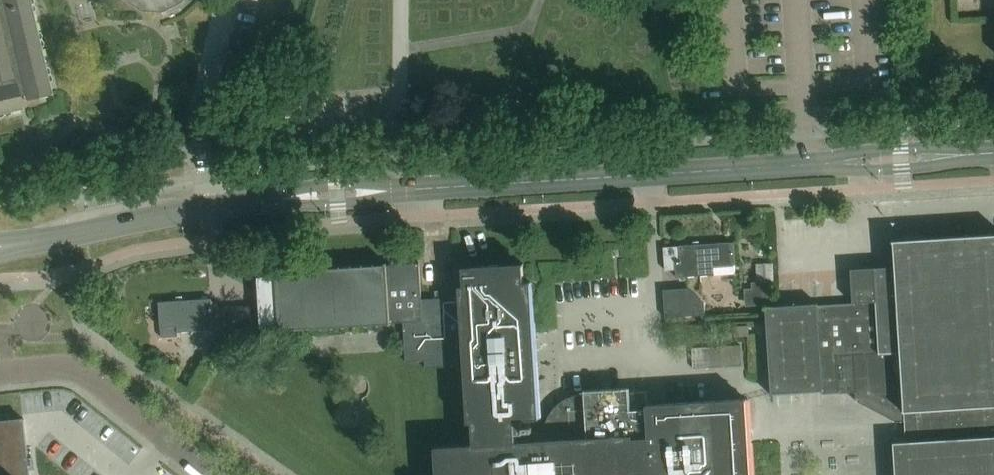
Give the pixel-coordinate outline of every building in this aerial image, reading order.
[(22,108),(18,94),(23,93),(24,99),(51,93),(29,0),(0,0),(0,113),(22,108)] [(141,11),(163,12),(182,2),(183,0),(124,0),(141,11)] [(765,308),(770,395),(822,391),(823,395),(856,393),(856,401),(898,422),(905,422),(906,442),(894,443),(896,474),(993,474),(993,235),(934,239),(894,241),(896,268),(874,269),(876,303),(854,303),(853,303),(845,304),(839,304),(830,304),(819,305),(780,307),(779,307),(765,308)] [(677,270),(677,278),(715,275),(715,267),(736,266),(734,243),(680,246),(680,247),(665,248),(667,270),(677,270)] [(773,262),(755,263),(756,282),(768,281),(774,281),(773,262)] [(560,404),(553,411),(551,414),(548,420),(546,426),(545,431),(545,441),(517,443),(516,434),(524,434),(524,432),(533,432),(533,426),(524,427),(523,421),(540,420),(532,282),(525,283),(524,265),(463,268),(464,287),(459,287),(460,297),(422,300),(420,263),(388,265),(388,263),(386,264),(386,265),(277,272),(277,277),(258,278),(261,328),(280,327),(280,331),(390,324),(390,326),(392,326),(392,324),(404,323),(407,362),(426,361),(426,368),(465,365),(468,423),(473,422),(474,446),(436,448),(437,474),(635,474),(651,473),(651,474),(751,474),(747,400),(647,406),(646,391),(630,392),(630,389),(585,392),(585,395),(575,396),(560,404)] [(689,288),(664,290),(666,318),(706,315),(705,302),(690,303),(689,288)] [(212,299),(160,302),(162,338),(179,337),(179,332),(214,330),(212,299)] [(247,305),(226,307),(227,327),(248,326),(247,305)] [(749,326),(735,326),(735,336),(750,336),(749,326)] [(741,346),(709,348),(710,368),(743,366),(741,346)] [(24,419),(0,422),(0,474),(30,474),(24,419)]
